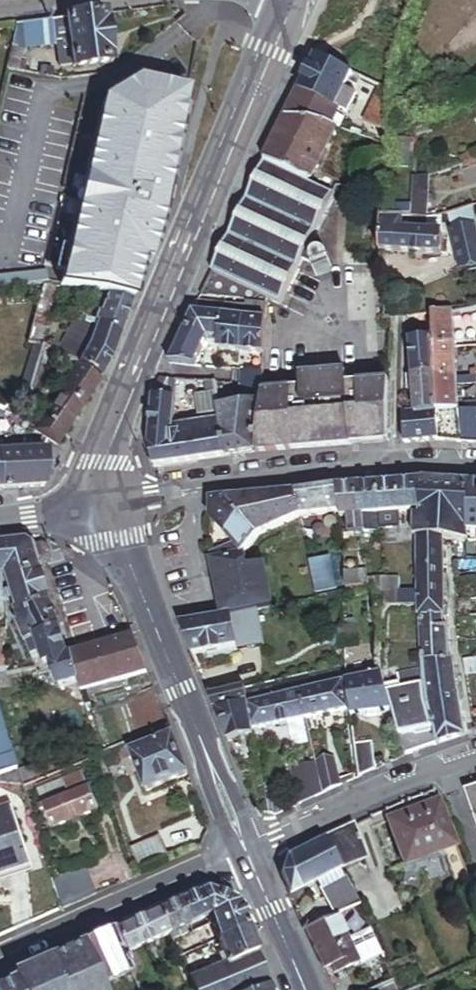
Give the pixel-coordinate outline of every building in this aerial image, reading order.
[(6,68),(37,73),(39,67),(27,65),(27,58),(19,55),(19,49),(55,44),(56,54),(70,54),(71,65),(72,68),(112,64),(107,13),(17,24),(6,68)] [(70,54),(56,54),(57,66),(71,65),(70,54)] [(287,115),(336,126),(342,114),(334,110),(336,106),(350,112),(360,94),(346,88),(349,80),(358,83),(361,76),(316,54),(287,115)] [(39,60),(27,58),(27,65),(39,67),(39,60)] [(106,294),(131,301),(141,267),(148,269),(162,218),(164,209),(160,208),(163,194),(167,195),(188,93),(138,81),(104,102),(69,250),(63,249),(58,275),(63,275),(61,287),(80,289),(97,292),(106,294)] [(387,89),(381,86),(365,122),(371,125),(369,131),(377,134),(379,130),(386,132),(386,127),(387,89)] [(287,115),(265,161),(299,177),(317,181),(336,126),(287,115)] [(384,145),(372,141),(371,154),(383,156),(384,145)] [(413,147),(384,144),(384,145),(383,156),(381,172),(410,175),(413,147)] [(265,161),(200,296),(247,301),(266,304),(269,298),(281,304),(303,258),(312,262),(315,272),(328,269),(324,253),(318,251),(315,253),(308,249),(339,184),(317,181),(299,177),(265,161)] [(379,209),(379,251),(440,253),(441,231),(428,230),(428,217),(427,217),(428,175),(414,181),(411,210),(379,209)] [(473,204),(450,211),(454,230),(475,225),(475,216),(473,204)] [(475,262),(475,225),(454,230),(450,231),(459,265),(475,262)] [(43,285),(38,311),(50,313),(55,313),(60,287),(43,285)] [(106,294),(97,292),(96,296),(105,298),(101,314),(96,313),(94,322),(122,330),(131,301),(106,294)] [(212,301),(198,300),(169,363),(195,364),(207,334),(217,338),(216,348),(263,354),(266,319),(245,316),(245,312),(266,314),(266,304),(247,301),(246,306),(222,303),(220,314),(211,313),(212,301)] [(212,301),(211,313),(220,314),(222,303),(212,301)] [(39,346),(42,347),(50,313),(38,311),(32,343),(39,346)] [(403,441),(461,436),(459,407),(456,378),(475,377),(475,376),(475,362),(469,362),(469,370),(456,371),(452,311),(431,314),(431,327),(410,329),(413,374),(414,391),(415,410),(406,411),(403,441)] [(113,360),(122,330),(94,322),(84,319),(79,325),(75,324),(58,352),(80,363),(103,377),(113,360)] [(0,345),(0,360),(9,359),(10,367),(25,366),(24,344),(0,345)] [(42,347),(39,346),(21,395),(35,400),(53,351),(42,347)] [(58,445),(103,377),(80,363),(35,431),(58,445)] [(262,370),(241,368),(240,386),(246,391),(260,393),(262,370)] [(362,443),(360,380),(348,382),(347,370),(302,374),(302,390),(260,394),(259,401),(254,450),(362,443)] [(413,374),(405,375),(406,391),(414,391),(413,374)] [(170,431),(175,377),(161,376),(154,386),(150,397),(148,442),(163,441),(163,430),(170,431)] [(153,464),(223,455),(217,402),(214,379),(175,377),(170,431),(163,430),(163,441),(148,442),(153,464)] [(391,442),(391,377),(374,379),(360,380),(362,443),(377,443),(391,442)] [(254,450),(259,401),(223,406),(222,401),(217,402),(223,455),(254,450)] [(465,407),(467,442),(475,443),(475,408),(465,407)] [(44,488),(47,452),(1,455),(3,488),(44,488)] [(394,480),(396,512),(416,512),(415,479),(394,480)] [(465,519),(459,518),(461,481),(443,480),(419,479),(420,517),(413,517),(414,536),(418,537),(440,539),(465,540),(465,532),(465,519)] [(394,480),(375,482),(376,513),(396,512),(394,480)] [(461,481),(459,518),(465,519),(465,532),(475,532),(475,482),(461,481)] [(361,514),(362,532),(378,531),(376,513),(375,482),(353,483),(356,514),(361,514)] [(346,533),(362,532),(361,514),(356,514),(353,483),(331,484),(335,510),(336,516),(345,516),(346,533)] [(331,484),(290,488),(296,514),(319,511),(335,510),(331,484)] [(274,523),(296,514),(290,488),(251,492),(274,523)] [(253,531),(274,523),(251,492),(223,495),(253,531)] [(240,551),(253,531),(223,495),(207,498),(207,518),(232,542),(206,541),(206,584),(217,614),(244,609),(265,604),(259,564),(241,568),(238,549),(240,551)] [(440,566),(440,539),(418,537),(418,567),(440,566)] [(322,555),(303,559),(308,589),(327,586),(322,555)] [(441,598),(440,566),(418,567),(416,567),(416,592),(416,599),(441,598)] [(53,606),(41,567),(11,571),(14,588),(19,606),(23,606),(25,616),(53,606)] [(363,569),(341,570),(341,585),(364,584),(364,578),(363,569)] [(398,607),(398,593),(397,573),(381,574),(381,578),(381,608),(398,607)] [(366,608),(381,608),(381,578),(364,578),(364,584),(366,608)] [(398,593),(398,607),(416,607),(416,599),(416,592),(398,593)] [(441,626),(441,598),(416,599),(416,607),(417,627),(441,626)] [(61,627),(53,606),(25,616),(18,618),(25,639),(61,627)] [(249,638),(244,609),(217,614),(178,622),(190,653),(234,644),(234,640),(249,638)] [(338,623),(336,610),(323,611),(326,627),(333,626),(333,630),(329,630),(331,645),(351,642),(349,628),(346,628),(345,622),(338,623)] [(446,660),(445,626),(441,626),(417,627),(418,657),(419,660),(446,660)] [(69,655),(61,627),(25,639),(29,652),(41,648),(45,658),(33,663),(35,668),(55,663),(63,689),(81,683),(73,655),(69,655)] [(83,693),(149,675),(134,637),(123,640),(73,655),(81,683),(83,693)] [(41,648),(29,652),(33,663),(45,658),(41,648)] [(462,659),(463,673),(475,671),(475,657),(462,659)] [(455,695),(449,659),(446,660),(419,660),(420,667),(426,702),(455,695)] [(243,685),(207,693),(225,740),(249,733),(248,728),(344,707),(354,776),(373,768),(370,743),(353,745),(348,715),(388,707),(403,754),(434,743),(426,702),(420,667),(390,677),(393,690),(383,693),(376,672),(362,675),(361,668),(343,672),(342,665),(338,666),(340,680),(309,687),(307,680),(329,676),(328,668),(243,687),(243,685)] [(461,734),(455,695),(426,702),(434,743),(461,734)] [(19,769),(0,711),(0,776),(19,769)] [(158,744),(134,753),(149,792),(189,776),(170,727),(154,734),(158,744)] [(130,743),(134,753),(158,744),(154,734),(130,743)] [(332,758),(312,760),(313,761),(320,793),(339,784),(332,758)] [(286,766),(295,804),(320,793),(313,761),(286,766)] [(37,765),(20,772),(26,791),(33,789),(31,782),(42,778),(37,765)] [(85,774),(41,792),(56,829),(100,812),(85,774)] [(465,790),(475,824),(475,786),(465,790)] [(430,801),(381,819),(398,864),(447,846),(430,801)] [(0,809),(0,871),(34,860),(16,804),(0,809)] [(361,859),(349,822),(338,827),(320,836),(284,855),(278,874),(287,895),(361,859)] [(171,858),(162,837),(133,849),(141,870),(171,858)] [(53,882),(62,911),(98,896),(84,869),(53,882)] [(354,902),(343,878),(319,889),(330,913),(332,912),(354,902)] [(210,916),(241,903),(208,891),(200,894),(210,916)] [(191,925),(210,916),(200,894),(181,903),(191,925)] [(191,925),(181,903),(160,912),(170,934),(191,925)] [(250,927),(241,903),(210,916),(219,939),(250,927)] [(170,934),(160,912),(115,932),(124,954),(133,951),(170,934)] [(332,912),(330,913),(301,926),(320,969),(331,964),(334,971),(354,962),(343,937),(332,912)] [(228,962),(259,950),(250,927),(219,939),(228,962)] [(364,928),(343,937),(354,962),(375,952),(364,928)] [(124,954),(115,932),(85,945),(103,985),(132,972),(124,954)] [(0,983),(0,989),(105,989),(103,985),(85,945),(83,946),(80,941),(11,972),(12,977),(0,983)] [(273,984),(259,950),(228,962),(193,975),(188,978),(193,989),(257,989),(273,984)] [(133,951),(124,954),(132,972),(141,968),(133,951)] [(185,955),(180,957),(188,978),(193,975),(185,955)] [(388,980),(365,989),(393,989),(388,980)]
